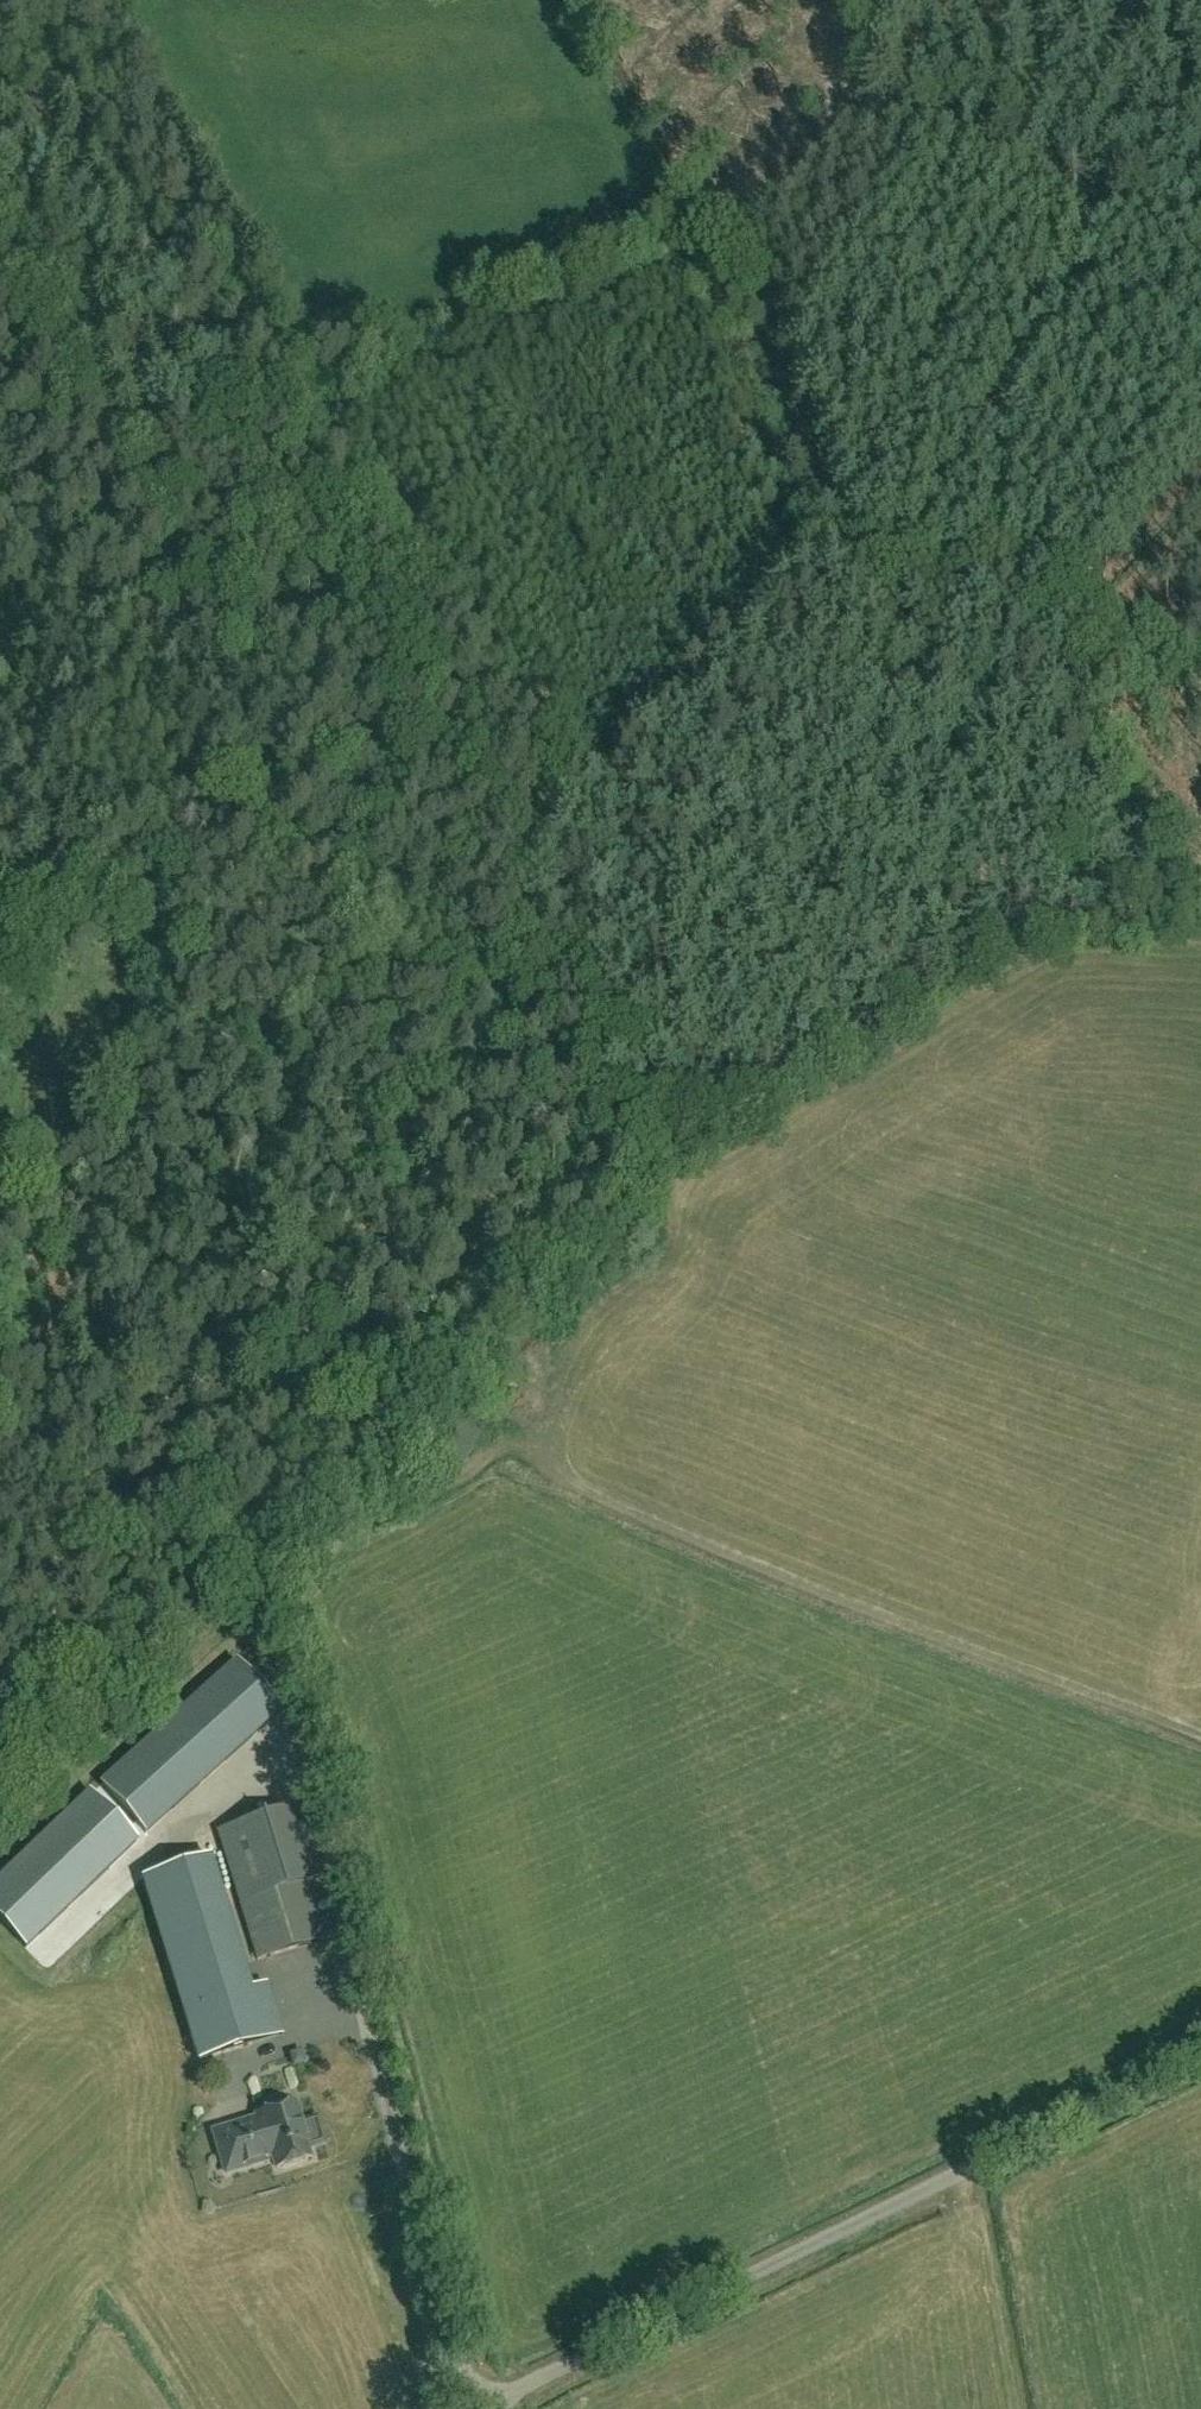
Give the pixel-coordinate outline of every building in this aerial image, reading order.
[(101,1784),(146,1833),(280,1711),(236,1662),(101,1784)] [(0,1879),(0,1920),(26,1946),(135,1841),(89,1793),(0,1879)] [(218,1832),(239,1901),(257,1960),(326,1939),(308,1881),(322,1876),(301,1806),(218,1832)] [(238,1999),(252,1994),(243,1964),(219,1887),(213,1867),(145,1888),(198,2061),(252,2044),(238,1999)] [(258,2118),(213,2132),(226,2173),(274,2158),(277,2168),(280,2167),(283,2168),(293,2166),(295,2163),(309,2158),(305,2145),(308,2144),(296,2104),(257,2115),(258,2118)]
